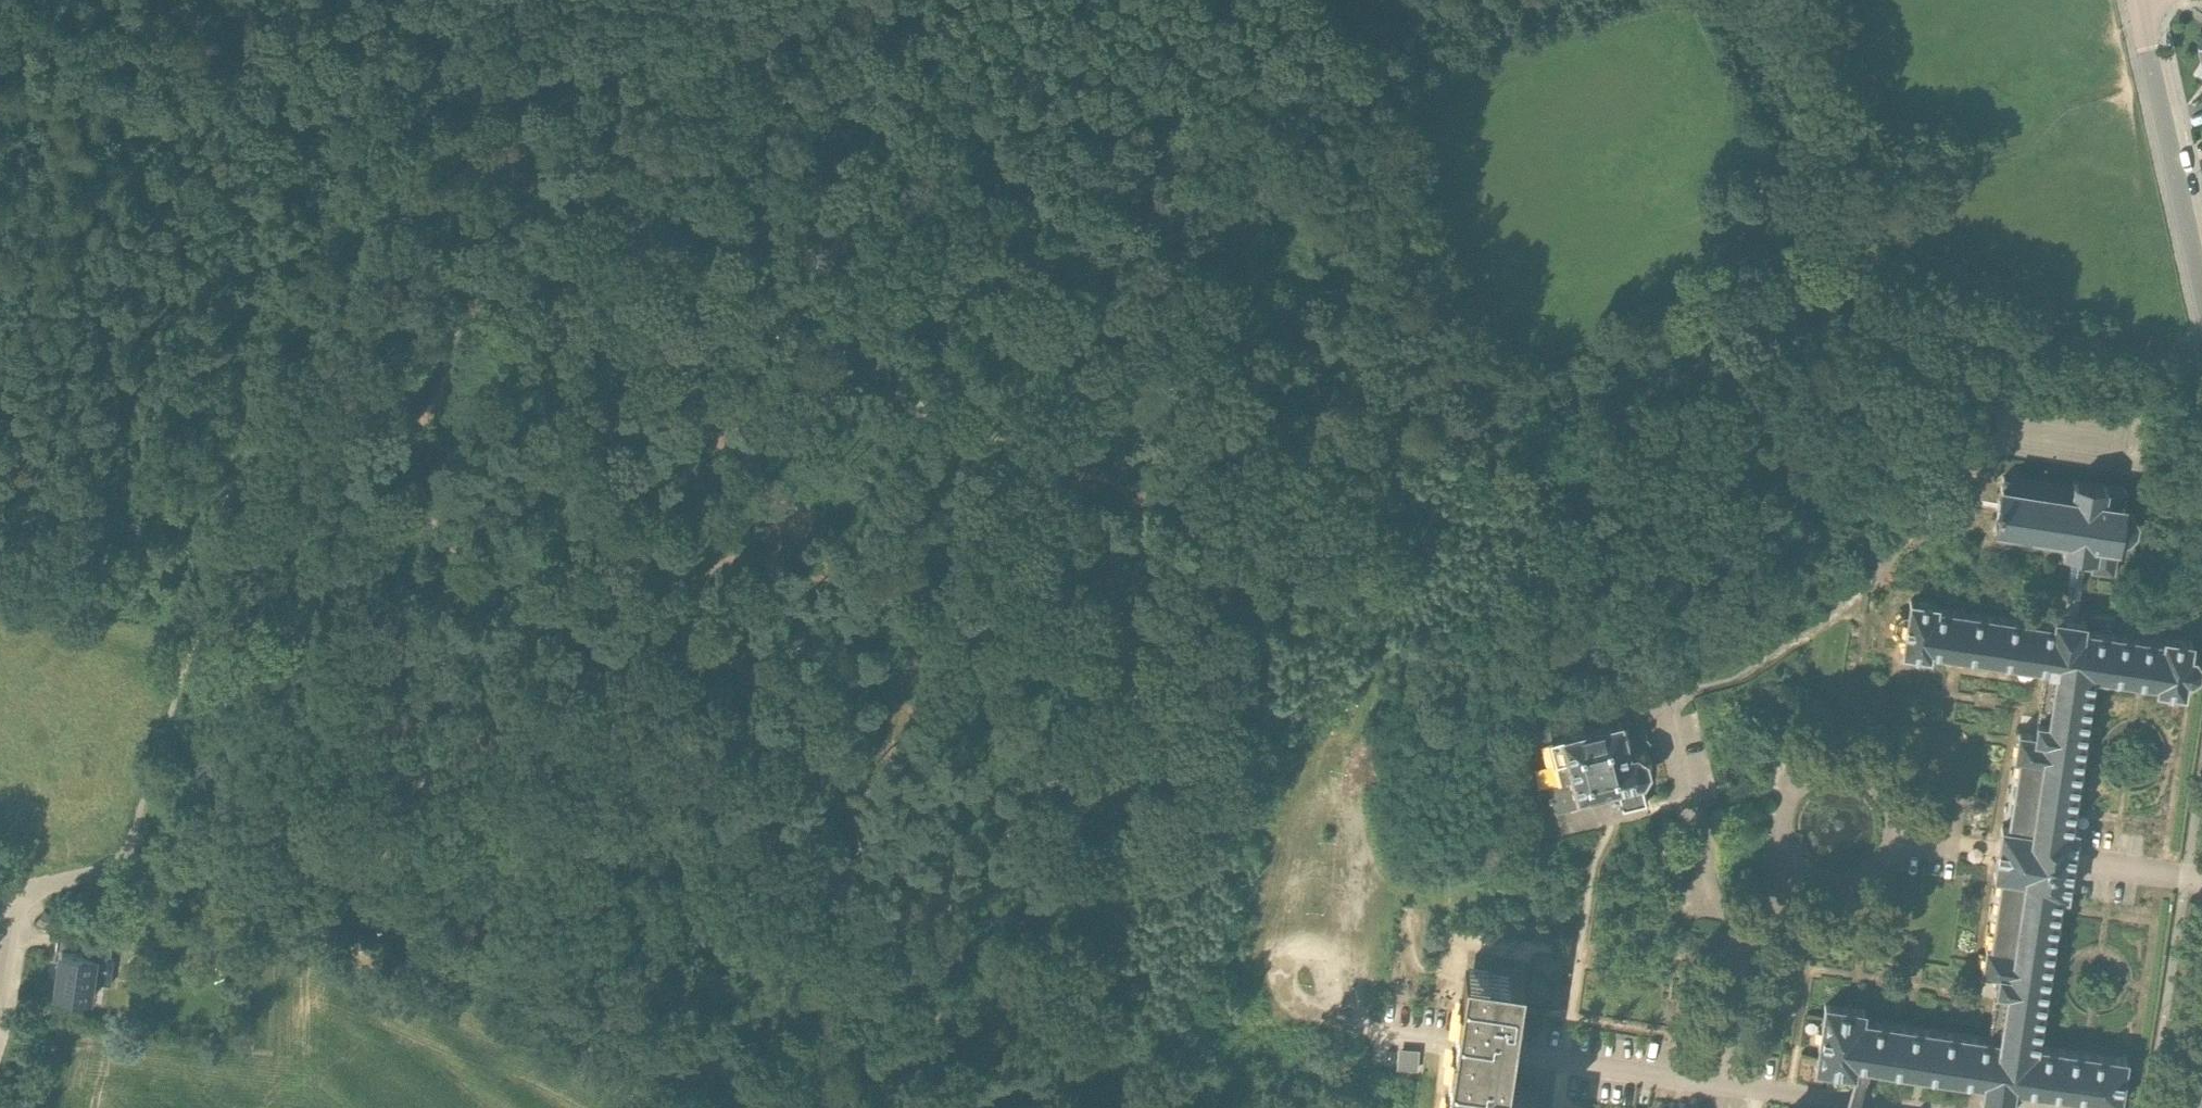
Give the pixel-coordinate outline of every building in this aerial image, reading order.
[(2022,476),(2017,471),(2012,471),(2008,475),(2008,477),(2003,476),(1997,519),(1995,535),(1999,536),(1999,539),(2002,543),(2006,544),(2012,541),(2013,538),(2064,546),(2063,551),(2074,552),(2064,617),(2055,616),(2054,624),(2003,616),(1937,607),(1937,603),(1911,599),(1909,613),(1904,612),(1896,619),(1895,628),(1901,636),(1905,637),(1903,651),(1930,655),(1931,651),(2045,668),(2035,733),(2019,731),(2015,757),(2019,758),(2009,826),(2002,825),(2000,837),(1997,864),(1995,875),(2002,876),(1992,945),(1987,944),(1983,970),(1999,973),(1990,1038),(1864,1019),(1865,1009),(1825,1003),(1816,1068),(1856,1074),(1857,1064),(1869,1066),(1985,1084),(1982,1102),(2012,1106),(2012,1105),(2035,1107),(2118,1107),(2119,1103),(2121,1103),(2128,1058),(2035,1044),(2058,893),(2067,895),(2070,875),(2074,848),(2077,828),(2067,827),(2090,675),(2158,685),(2157,689),(2184,693),(2187,678),(2192,679),(2200,673),(2201,664),(2195,656),(2190,655),(2192,641),(2165,637),(2165,641),(2084,629),(2085,621),(2076,619),(2083,569),(2114,573),(2119,540),(2128,539),(2137,531),(2138,522),(2133,512),(2124,507),(2127,489),(2074,481),(2074,486),(2021,479),(2022,476)] [(1630,756),(1621,723),(1586,732),(1581,729),(1575,731),(1568,736),(1550,741),(1556,765),(1561,785),(1550,788),(1556,811),(1602,799),(1600,790),(1617,786),(1623,808),(1647,802),(1641,780),(1643,780),(1649,770),(1646,759),(1637,754),(1630,756)] [(1549,726),(1536,730),(1539,742),(1552,738),(1549,726)] [(60,915),(49,907),(41,919),(52,926),(60,915)] [(108,982),(114,943),(59,935),(57,950),(62,951),(56,995),(91,999),(94,980),(108,982)] [(1539,1088),(1508,1083),(1524,973),(1466,964),(1444,1107),(1536,1107),(1539,1088)] [(1398,1050),(1397,1067),(1417,1068),(1417,1051),(1398,1050)] [(1856,1074),(1838,1107),(1847,1107),(1869,1066),(1857,1064),(1856,1074)]
